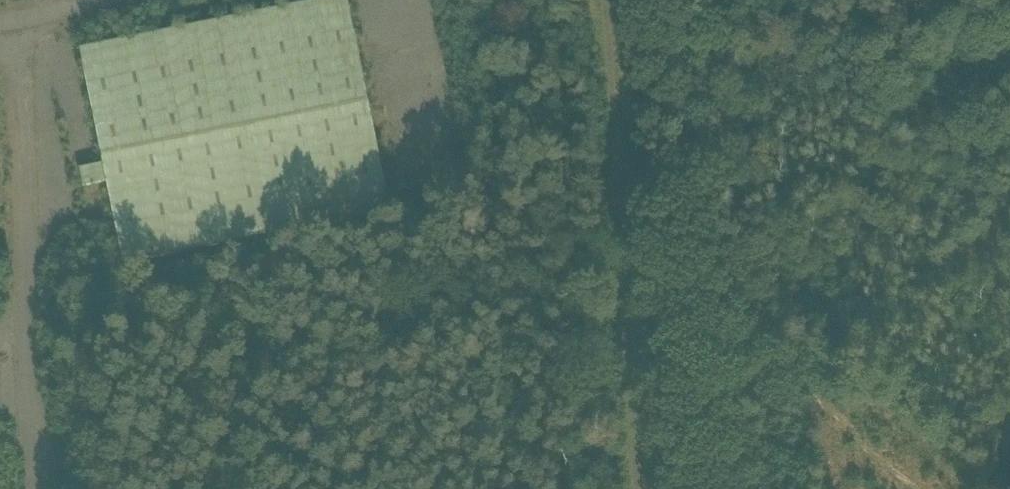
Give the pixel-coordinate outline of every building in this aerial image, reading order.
[(80,50),(103,164),(79,169),(83,187),(107,182),(116,229),(123,265),(390,211),(347,0),(326,0),(80,50)]
